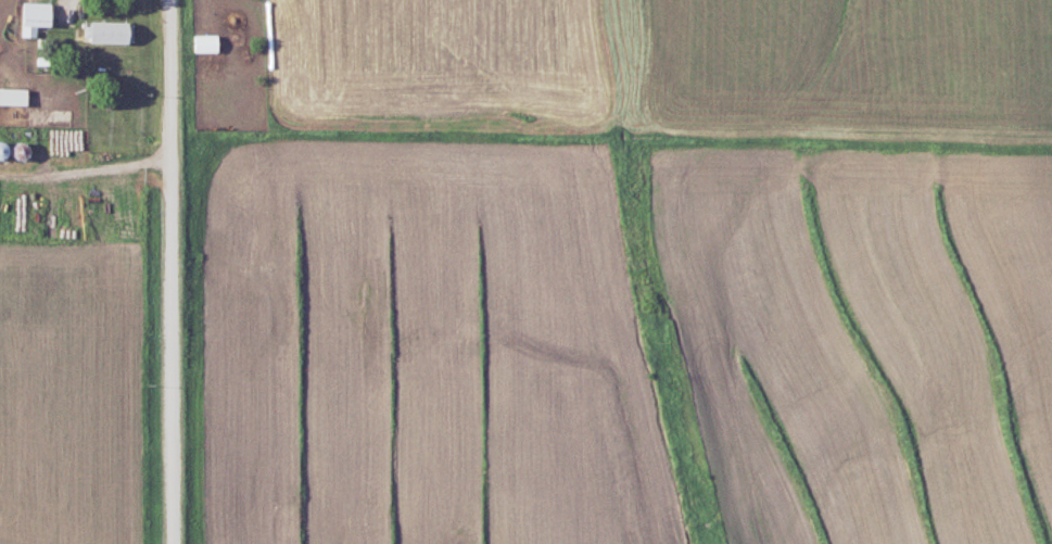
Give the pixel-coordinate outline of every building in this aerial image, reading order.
[(48,7),(25,7),(25,24),(48,24),(48,7)] [(85,21),(85,42),(128,42),(128,21),(85,21)] [(193,34),(193,52),(216,52),(216,34),(193,34)]
